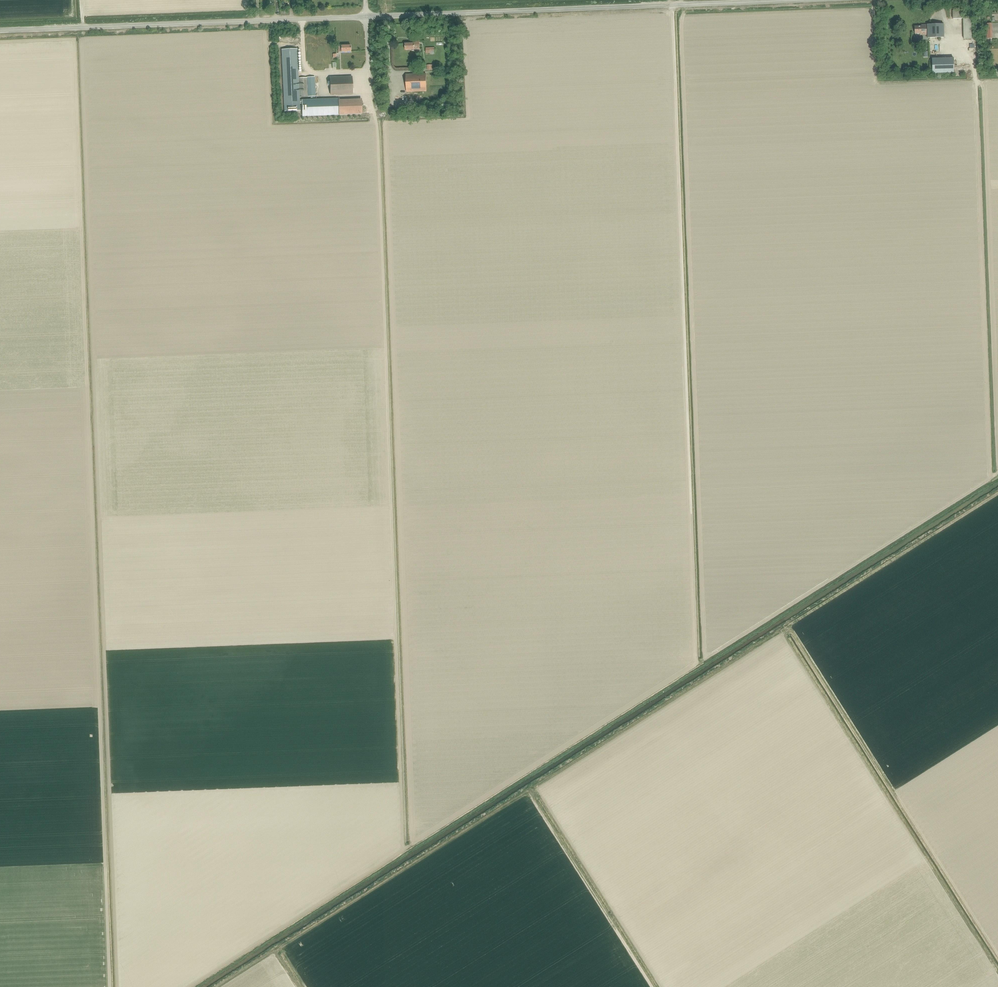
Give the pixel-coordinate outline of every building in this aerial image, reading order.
[(963,10),(952,10),(952,18),(963,18),(963,39),(971,39),(971,18),(963,18),(963,10)] [(939,37),(944,37),(943,24),(921,25),(921,26),(914,27),(915,34),(920,33),(920,35),(927,35),(927,38),(928,38),(929,52),(939,51),(939,37)] [(413,43),(405,44),(405,50),(411,50),(412,51),(413,51),(414,50),(420,49),(419,41),(413,42),(413,43)] [(299,97),(299,78),(298,78),(297,49),(281,49),(284,111),(299,111),(299,97)] [(932,59),(932,73),(954,73),(953,58),(932,59)] [(406,92),(426,91),(425,74),(406,75),(406,92)] [(314,77),(299,78),(300,97),(308,96),(315,96),(314,77)] [(330,95),(352,94),(352,77),(330,77),(330,95)] [(302,100),(303,116),(340,115),(339,100),(336,100),(337,99),(302,100)] [(339,100),(340,115),(361,114),(360,99),(339,100)]
